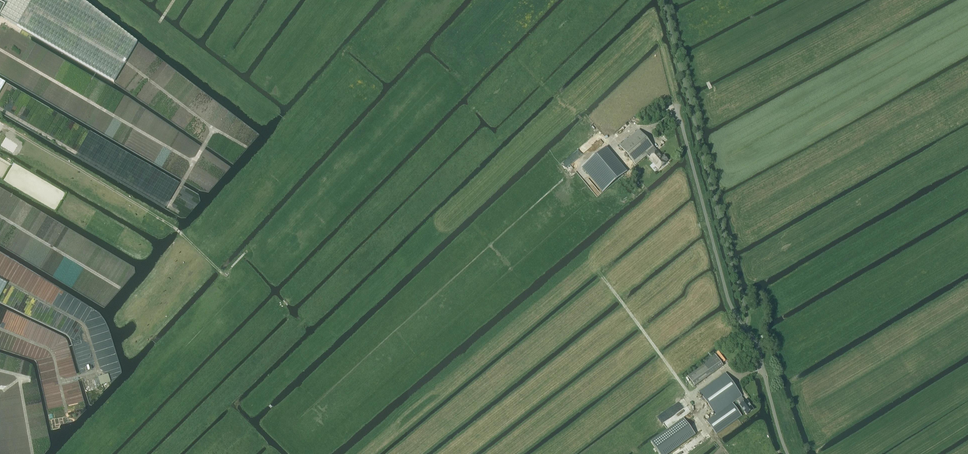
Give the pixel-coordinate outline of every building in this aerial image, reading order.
[(0,16),(10,22),(17,26),(32,0),(4,0),(1,5),(0,4),(0,16)] [(17,26),(114,82),(137,42),(83,0),(32,0),(17,26)] [(635,165),(647,155),(655,149),(654,147),(654,148),(639,130),(619,146),(635,165)] [(660,155),(655,149),(647,155),(659,169),(661,168),(662,168),(665,166),(665,165),(667,163),(666,162),(668,160),(664,156),(662,158),(660,156),(660,155)] [(624,175),(603,150),(582,168),(603,192),(617,180),(622,177),(623,176),(624,175)] [(687,377),(694,387),(723,366),(715,355),(703,364),(704,365),(687,377)] [(732,403),(737,400),(741,404),(740,405),(747,414),(754,410),(747,400),(744,402),(741,397),(742,396),(726,373),(698,392),(715,415),(707,421),(716,434),(742,416),(732,403)] [(108,375),(98,378),(99,379),(100,384),(101,385),(110,382),(108,375)] [(651,442),(659,453),(669,453),(695,435),(683,419),(651,442)]
